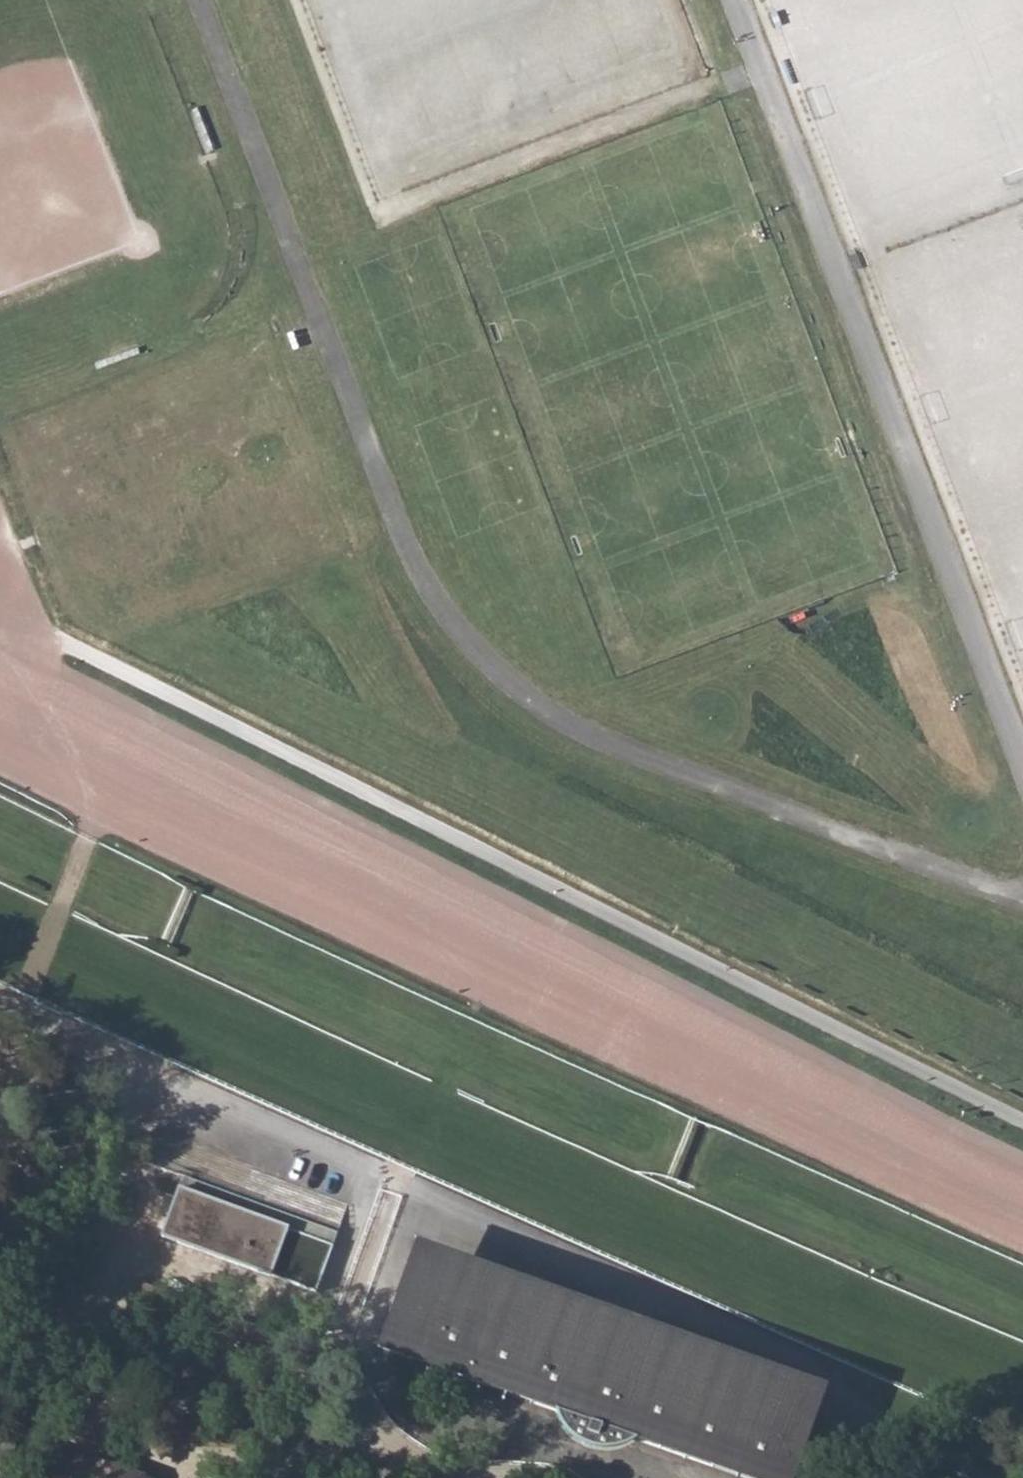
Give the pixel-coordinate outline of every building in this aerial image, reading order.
[(163,1239),(315,1294),(347,1206),(258,1171),(259,1167),(237,1161),(238,1159),(219,1153),(219,1150),(197,1143),(198,1138),(178,1133),(180,1129),(158,1121),(143,1165),(166,1174),(158,1198),(176,1205),(163,1239)] [(405,1267),(375,1353),(424,1370),(422,1377),(499,1403),(501,1396),(550,1413),(559,1434),(568,1442),(583,1451),(598,1453),(612,1452),(633,1441),(740,1477),(788,1477),(812,1410),(405,1267)] [(1,1471),(9,1447),(0,1445),(0,1474),(1,1471)] [(89,1459),(87,1465),(82,1477),(143,1477),(89,1459)]
